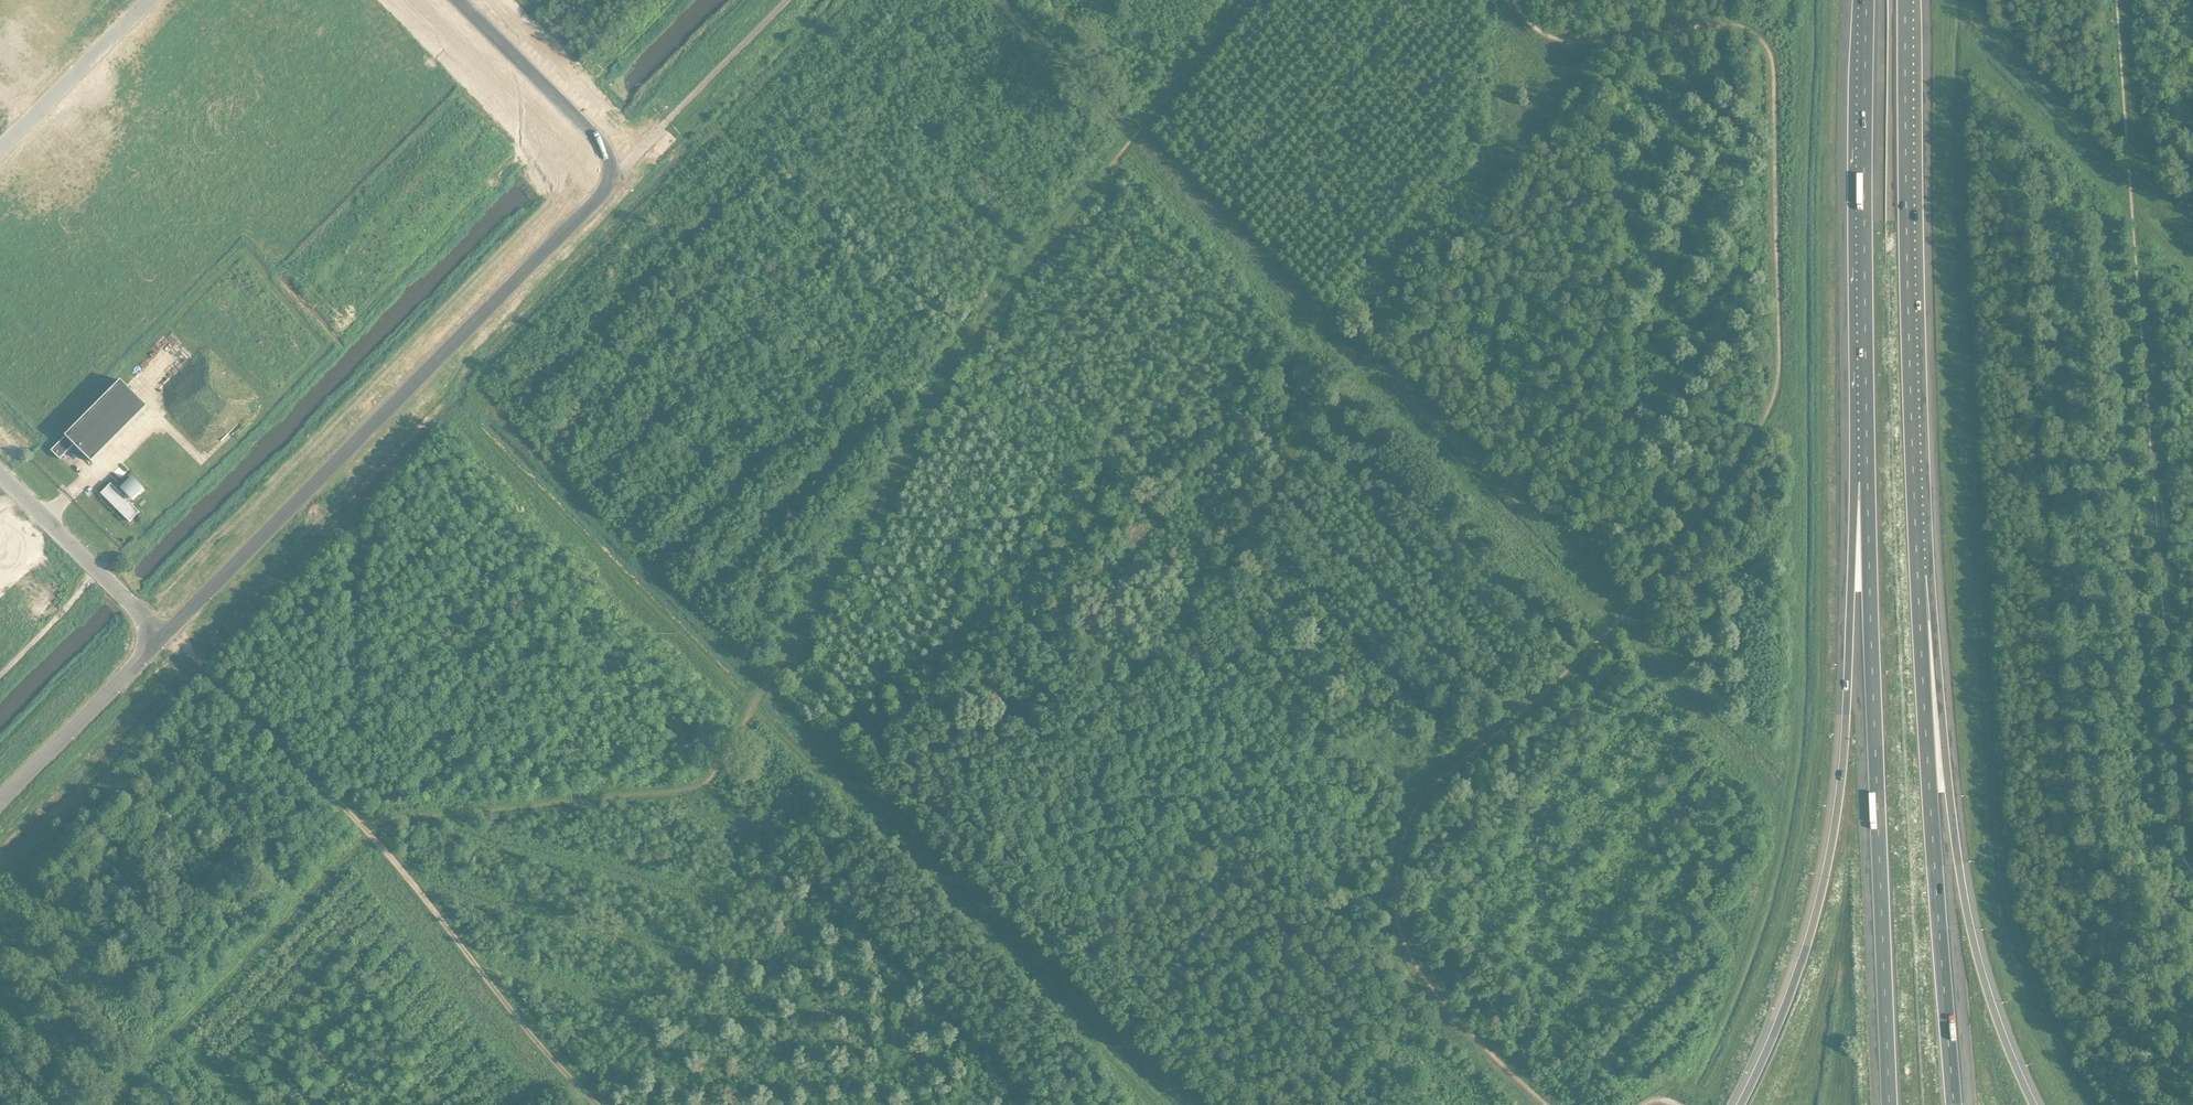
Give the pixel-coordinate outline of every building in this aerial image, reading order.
[(67,426),(72,431),(49,454),(76,481),(146,410),(120,384),(104,400),(98,395),(67,426)] [(126,498),(131,503),(142,492),(131,481),(117,495),(124,501),(126,498)] [(117,495),(109,487),(99,497),(128,525),(138,515),(124,501),(117,495)]
